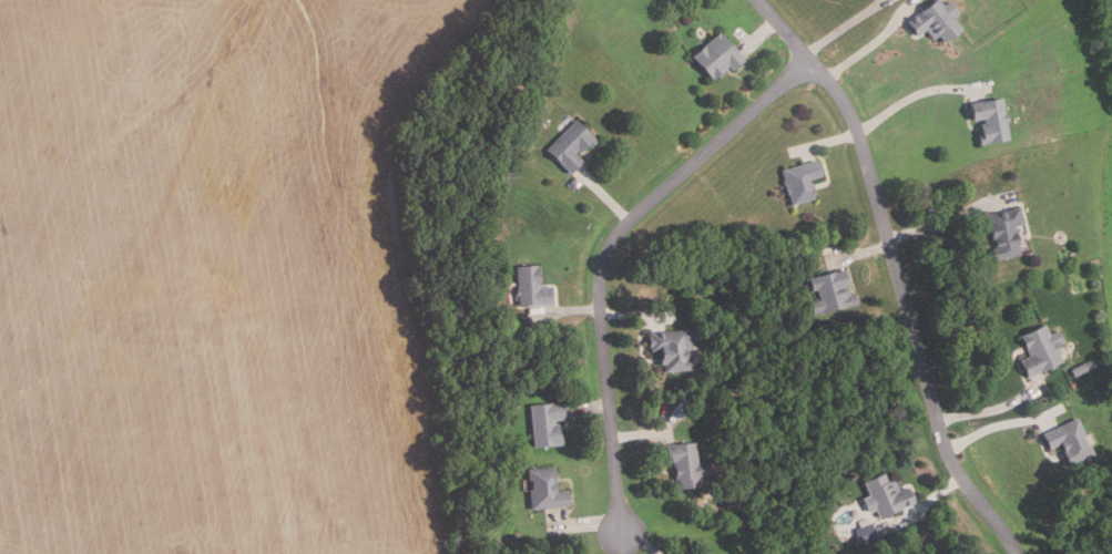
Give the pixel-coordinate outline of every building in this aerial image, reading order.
[(905,22),(932,0),(936,0),(940,6),(947,1),(956,12),(950,18),(959,29),(942,42),(937,33),(931,38),(924,28),(915,35),(905,22)] [(741,59),(730,71),(724,65),(711,80),(688,58),(714,32),(741,59)] [(1008,138),(978,144),(976,134),(979,133),(978,124),(983,123),(982,119),(970,121),(967,103),(1000,98),(1008,138)] [(568,174),(543,151),(573,120),(596,142),(589,150),(585,146),(578,154),(574,151),(572,153),(580,161),(568,174)] [(517,150),(504,146),(507,138),(519,142),(517,150)] [(815,160),(820,175),(806,178),(812,197),(789,204),(786,192),(784,193),(783,188),(785,187),(784,184),(781,184),(779,178),(782,177),(779,170),(815,160)] [(1018,208),(1021,225),(1012,227),(1018,253),(991,259),(989,249),(993,248),(987,215),(1018,208)] [(551,285),(552,302),(517,305),(516,294),(513,294),(512,288),(516,288),(514,266),(537,264),(538,286),(551,285)] [(847,294),(851,293),(854,302),(810,314),(808,302),(817,300),(815,288),(809,290),(806,278),(840,269),(847,294)] [(1048,334),(1057,329),(1061,339),(1057,341),(1061,350),(1057,351),(1061,360),(1027,377),(1019,360),(1028,356),(1018,336),(1043,324),(1048,334)] [(693,329),(694,339),(688,339),(691,368),(662,370),(662,363),(656,363),(655,351),(650,352),(649,332),(693,329)] [(1093,357),(1096,365),(1073,377),(1070,368),(1093,357)] [(1111,393),(1096,401),(1091,390),(1105,382),(1111,393)] [(676,420),(667,413),(681,394),(690,401),(676,420)] [(559,401),(561,419),(549,420),(550,423),(554,423),(555,433),(557,432),(558,443),(530,447),(526,404),(559,401)] [(508,424),(494,427),(493,419),(506,417),(508,424)] [(1074,419),(1083,438),(1080,439),(1084,447),(1088,445),(1091,454),(1067,466),(1057,445),(1048,450),(1041,434),(1074,419)] [(657,444),(694,441),(696,463),(704,462),(705,474),(696,475),(697,485),(679,488),(677,479),(673,479),(672,461),(659,462),(657,444)] [(551,468),(553,492),(565,492),(567,506),(530,510),(527,470),(551,468)] [(905,485),(911,501),(875,516),(871,507),(865,510),(859,497),(867,494),(861,481),(881,472),(885,480),(890,478),(896,489),(905,485)] [(207,535),(220,529),(216,521),(204,527),(207,535)] [(875,538),(859,544),(854,529),(870,523),(875,538)]
